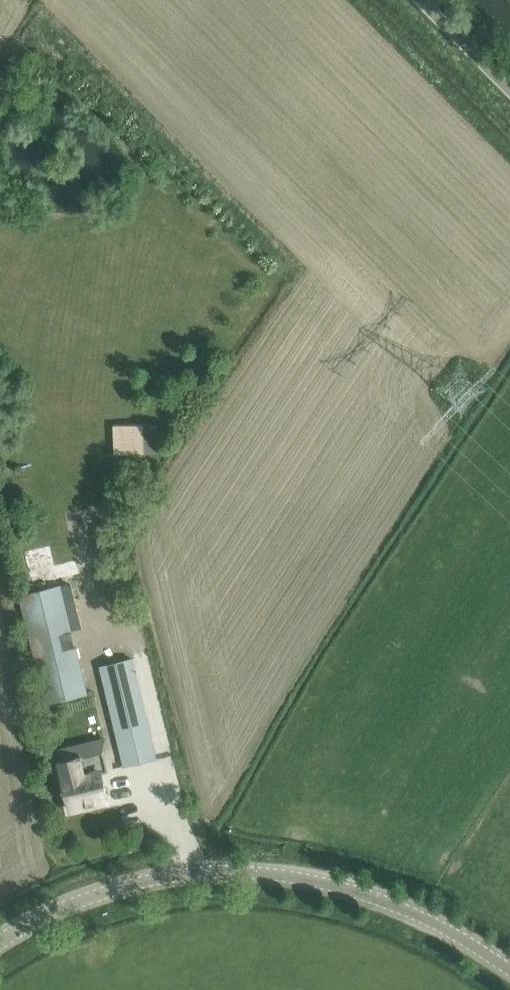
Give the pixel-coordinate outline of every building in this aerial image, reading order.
[(161,452),(161,426),(144,426),(144,452),(161,452)] [(19,594),(45,704),(84,694),(58,585),(19,594)] [(124,766),(156,758),(133,659),(100,666),(124,766)] [(106,770),(102,752),(59,762),(70,810),(88,806),(86,800),(106,795),(101,772),(106,770)]
